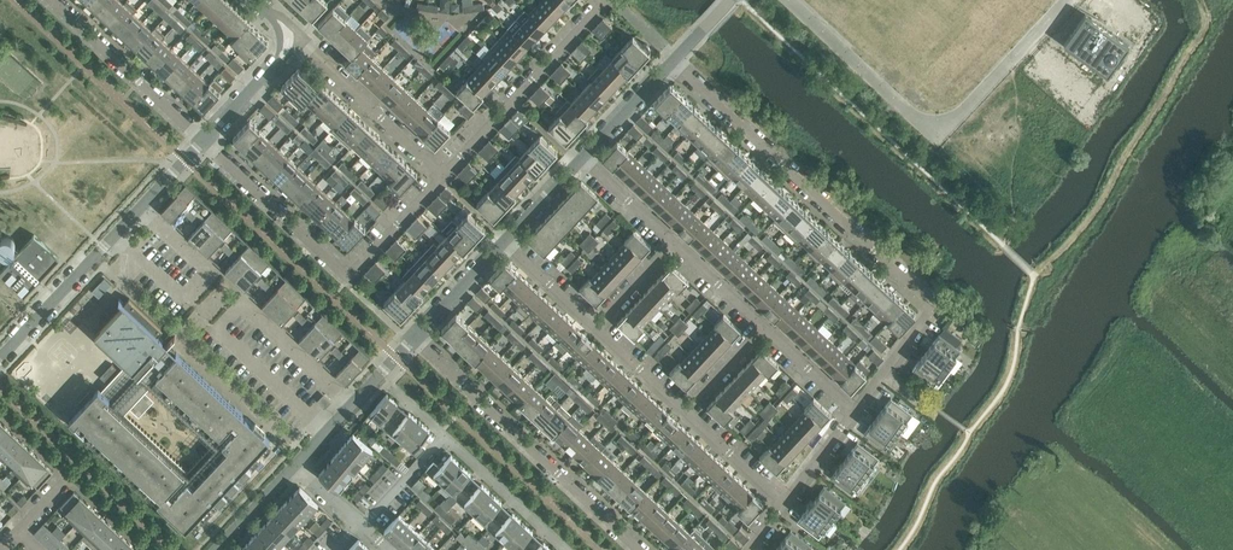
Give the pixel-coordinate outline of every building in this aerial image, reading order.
[(98,12),(110,0),(92,0),(89,3),(98,12)] [(108,21),(127,0),(124,4),(120,0),(110,0),(98,12),(108,21)] [(108,21),(117,30),(137,9),(127,0),(108,21)] [(154,9),(159,4),(155,0),(150,0),(148,3),(154,9)] [(206,11),(216,0),(199,0),(197,2),(206,11)] [(216,20),(231,3),(228,0),(216,0),(206,11),(216,20)] [(301,8),(302,8),(306,12),(306,13),(307,13),(312,17),(313,18),(314,17),(320,11),(321,10),(327,3),(328,2),(327,1),(327,2),(325,0),(308,0),(301,8)] [(441,8),(444,10),(450,10),(450,0),(441,0),(441,8)] [(538,4),(554,19),(555,19),(554,18),(558,15),(559,14),(562,10),(563,10),(553,0),(542,0),(538,4)] [(563,10),(564,9),(563,9),(567,5),(568,5),(568,4),(571,0),(572,1),(572,0),(553,0),(563,10)] [(493,8),(497,12),(503,7),(498,2),(493,8)] [(216,20),(225,29),(241,12),(240,12),(236,8),(236,7),(235,7),(231,4),(232,3),(231,3),(216,20)] [(159,4),(154,9),(161,15),(166,11),(159,4)] [(330,35),(346,19),(346,18),(349,15),(338,4),(334,8),(333,9),(329,13),(327,16),(326,17),(320,23),(319,24),(320,25),(325,29),(324,30),(325,30),(326,30),(330,34),(330,35)] [(538,4),(529,14),(546,29),(546,28),(549,24),(550,25),(550,24),(550,23),(554,19),(554,20),(554,19),(538,4)] [(174,12),(181,19),(185,15),(177,8),(174,12)] [(117,30),(127,39),(143,22),(134,13),(137,10),(137,9),(117,30)] [(378,13),(386,20),(390,16),(382,9),(378,13)] [(231,40),(232,41),(250,21),(250,20),(249,20),(246,17),(245,16),(241,12),(225,29),(234,37),(231,40)] [(169,13),(164,18),(167,21),(168,22),(173,17),(169,13)] [(529,14),(520,23),(537,38),(537,37),(540,34),(541,34),(541,33),(545,29),(546,29),(529,14)] [(1129,45),(1085,14),(1064,44),(1108,75),(1116,65),(1119,67),(1125,58),(1122,56),(1129,45)] [(185,15),(181,19),(188,26),(192,22),(185,15)] [(486,16),(480,21),(485,25),(490,20),(486,16)] [(341,45),(341,46),(356,29),(346,20),(346,19),(330,35),(331,36),(331,35),(336,39),(335,40),(336,41),(337,40),(341,45)] [(603,19),(598,25),(607,34),(613,28),(604,20),(603,19)] [(241,49),(241,50),(258,32),(249,23),(251,21),(250,21),(232,41),(233,41),(236,45),(237,46),(241,49)] [(485,25),(480,21),(475,27),(480,31),(485,25)] [(127,39),(136,48),(156,27),(155,27),(152,30),(143,22),(127,39)] [(178,22),(173,27),(180,33),(185,28),(178,22)] [(520,23),(512,32),(512,33),(528,48),(528,47),(531,43),(532,44),(533,43),(532,42),(536,38),(536,39),(537,38),(520,23)] [(348,51),(353,55),(353,56),(361,47),(365,43),(368,41),(368,40),(372,36),(360,25),(356,29),(341,46),(342,46),(347,50),(346,50),(347,51),(348,51)] [(377,30),(385,37),(389,33),(381,25),(377,30)] [(607,34),(598,25),(592,31),(593,31),(594,31),(602,39),(607,34)] [(193,30),(200,37),(204,33),(196,26),(193,30)] [(136,48),(146,57),(165,36),(156,27),(136,48)] [(508,29),(499,39),(519,57),(519,56),(522,53),(523,53),(524,52),(523,52),(527,48),(528,48),(512,33),(512,32),(508,29)] [(258,32),(241,50),(242,50),(246,54),(247,55),(251,58),(251,59),(269,41),(258,32)] [(186,38),(192,45),(197,40),(190,33),(186,38)] [(204,33),(200,37),(207,44),(211,39),(204,33)] [(468,35),(463,40),(467,45),(472,39),(468,35)] [(146,57),(155,66),(171,48),(162,40),(166,36),(165,36),(146,57)] [(623,47),(622,48),(640,64),(640,63),(644,58),(644,59),(645,58),(645,57),(649,53),(650,52),(649,51),(650,48),(648,45),(645,43),(642,44),(641,44),(634,37),(633,36),(632,37),(628,42),(627,43),(623,47)] [(391,43),(399,51),(403,46),(395,39),(391,43)] [(499,39),(490,49),(510,67),(510,66),(514,62),(514,63),(515,62),(514,61),(518,57),(518,58),(519,57),(499,39)] [(197,40),(192,45),(199,51),(204,46),(197,40)] [(467,45),(463,40),(457,46),(462,50),(467,45)] [(583,41),(577,47),(586,56),(592,50),(583,42),(584,42),(583,41)] [(357,73),(372,57),(376,53),(372,49),(365,43),(361,47),(353,56),(353,55),(347,61),(346,62),(347,63),(351,67),(351,68),(352,69),(352,68),(357,73)] [(212,48),(219,55),(223,50),(215,44),(212,48)] [(403,46),(399,51),(407,58),(411,53),(403,46)] [(586,56),(577,47),(572,53),(573,54),(573,53),(581,61),(586,56)] [(155,66),(165,75),(181,57),(171,48),(155,66)] [(622,48),(612,59),(629,75),(629,74),(633,69),(634,70),(635,69),(634,68),(639,64),(640,64),(622,48)] [(481,58),(485,62),(485,61),(501,76),(501,75),(505,72),(506,71),(509,67),(510,67),(490,49),(481,58)] [(223,50),(219,55),(226,61),(230,57),(223,50)] [(205,56),(212,63),(216,58),(209,51),(205,56)] [(450,54),(445,59),(449,64),(454,58),(450,54)] [(165,75),(174,83),(190,66),(181,57),(165,75)] [(228,63),(239,73),(244,67),(234,57),(228,63)] [(368,83),(368,84),(383,68),(372,57),(357,73),(358,74),(358,73),(363,78),(362,78),(363,79),(368,83)] [(216,58),(212,63),(218,69),(223,64),(216,58)] [(449,64),(445,59),(440,65),(444,69),(449,64)] [(455,59),(450,64),(453,67),(458,62),(455,59)] [(599,66),(598,67),(618,85),(618,84),(622,80),(623,80),(624,79),(623,79),(627,74),(628,75),(629,75),(612,59),(602,70),(599,66)] [(413,64),(421,71),(425,67),(418,60),(413,64)] [(485,61),(485,62),(476,71),(492,86),(493,85),(492,85),(496,81),(496,82),(497,81),(497,80),(500,76),(501,77),(501,76),(485,61)] [(562,63),(556,69),(566,78),(571,72),(563,64),(562,63)] [(174,83),(184,92),(200,75),(190,66),(174,83)] [(220,73),(230,82),(236,76),(225,67),(220,73)] [(425,67),(421,71),(429,78),(433,74),(425,67)] [(598,67),(588,78),(608,96),(608,95),(612,91),(613,90),(617,85),(617,86),(618,85),(598,67)] [(379,94),(394,78),(383,68),(368,84),(369,84),(374,88),(373,89),(374,89),(375,89),(379,93),(379,94)] [(291,96),(308,78),(298,69),(281,87),(282,88),(283,88),(286,91),(287,92),(291,96)] [(566,78),(556,69),(551,75),(552,76),(560,84),(566,78)] [(467,80),(483,95),(484,95),(483,95),(487,91),(488,90),(491,86),(492,86),(476,71),(468,80),(467,80)] [(184,92),(193,101),(210,83),(209,84),(200,75),(184,92)] [(300,105),(301,105),(321,83),(318,87),(308,78),(291,96),(292,97),(292,96),(296,100),(297,101),(301,104),(300,105)] [(390,104),(390,105),(405,88),(394,78),(379,94),(380,95),(380,94),(385,98),(384,99),(385,100),(386,99),(390,104)] [(591,82),(581,92),(597,107),(598,107),(597,106),(601,102),(602,102),(603,101),(602,101),(607,96),(607,97),(608,96),(588,78),(591,82)] [(436,85),(443,92),(447,88),(440,80),(436,85)] [(483,95),(467,80),(467,81),(463,85),(462,86),(459,90),(458,89),(458,90),(459,91),(465,97),(466,98),(473,104),(473,105),(474,105),(475,104),(474,104),(478,100),(479,99),(482,95),(483,96),(483,95)] [(210,83),(193,101),(203,111),(220,93),(219,92),(215,88),(216,88),(215,87),(211,84),(210,83)] [(306,101),(315,109),(331,92),(330,92),(326,89),(327,88),(326,88),(322,84),(321,83),(301,105),(301,106),(306,101)] [(541,85),(535,91),(545,100),(550,94),(542,87),(542,86),(541,85)] [(665,114),(682,96),(673,87),(672,87),(671,86),(672,86),(671,85),(654,103),(655,104),(656,105),(655,105),(656,106),(656,105),(660,109),(661,110),(665,113),(665,114)] [(401,115),(417,99),(405,88),(390,105),(391,105),(396,109),(395,109),(396,110),(397,110),(401,114),(401,115)] [(447,88),(443,92),(451,99),(455,95),(447,88)] [(545,100),(535,91),(530,97),(531,98),(540,106),(545,100)] [(315,109),(325,118),(341,101),(340,101),(336,97),(336,96),(335,97),(331,93),(331,92),(315,109)] [(567,100),(587,119),(588,119),(587,118),(591,113),(592,113),(592,112),(596,107),(597,108),(597,107),(581,92),(571,103),(567,100)] [(268,101),(278,111),(284,105),(274,95),(268,101)] [(666,114),(677,124),(693,107),(692,106),(692,105),(682,96),(665,114),(666,115),(666,114)] [(412,125),(413,125),(428,109),(417,99),(401,115),(402,115),(407,119),(407,120),(407,121),(408,120),(412,124),(412,125)] [(567,100),(557,111),(577,130),(578,130),(577,130),(582,125),(583,124),(582,124),(587,119),(567,100)] [(325,118),(334,127),(350,110),(349,110),(345,106),(346,106),(345,105),(345,106),(341,102),(341,101),(325,118)] [(459,109),(467,117),(468,118),(469,117),(473,112),(473,113),(474,112),(473,111),(464,103),(459,109)] [(260,110),(270,119),(276,113),(265,104),(260,110)] [(677,124),(688,135),(705,117),(695,108),(694,108),(693,107),(677,124)] [(281,113),(288,120),(292,115),(285,108),(281,113)] [(423,135),(424,136),(439,119),(438,119),(428,109),(413,125),(413,126),(413,125),(418,130),(419,131),(424,135),(423,135)] [(334,127),(344,136),(360,119),(359,119),(355,115),(355,114),(354,115),(350,111),(350,110),(334,127)] [(513,117),(523,124),(528,117),(518,110),(513,117)] [(577,130),(557,111),(556,111),(560,115),(556,120),(555,119),(554,120),(555,120),(550,125),(549,126),(550,127),(557,133),(558,134),(565,141),(566,142),(567,141),(571,136),(572,136),(573,136),(572,135),(576,130),(577,131),(577,130)] [(292,115),(288,120),(294,126),(299,121),(292,115)] [(274,121),(280,127),(285,123),(278,116),(274,121)] [(636,122),(648,133),(653,127),(642,116),(636,122)] [(688,135),(699,145),(715,127),(714,126),(705,117),(688,135)] [(510,118),(505,124),(514,133),(520,127),(511,119),(510,118)] [(351,146),(352,147),(369,128),(368,128),(364,124),(365,124),(364,123),(360,120),(360,119),(344,136),(353,145),(351,146)] [(439,119),(424,136),(429,140),(430,141),(435,145),(434,145),(435,146),(436,145),(442,138),(442,139),(443,138),(449,131),(450,130),(449,129),(445,125),(444,124),(439,120),(439,119)] [(233,139),(243,148),(260,130),(260,129),(259,130),(256,126),(255,125),(251,122),(251,121),(250,120),(233,139)] [(285,123),(280,127),(287,134),(292,129),(285,123)] [(514,133),(505,124),(500,130),(501,131),(509,139),(514,133)] [(628,131),(629,132),(629,131),(638,139),(643,133),(635,125),(634,124),(633,125),(629,130),(628,131)] [(300,131),(307,138),(311,133),(305,126),(300,131)] [(707,158),(707,159),(727,137),(717,128),(717,129),(715,127),(699,145),(710,155),(707,158)] [(352,147),(361,156),(379,137),(378,137),(374,133),(374,132),(373,132),(369,129),(369,128),(352,147)] [(243,148),(253,157),(269,140),(260,131),(261,130),(260,130),(243,148)] [(651,135),(659,143),(664,138),(655,130),(651,135)] [(311,133),(307,138),(313,144),(318,139),(311,133)] [(293,139),(300,145),(304,140),(297,134),(293,139)] [(530,147),(529,147),(547,163),(547,162),(551,158),(552,157),(556,152),(557,151),(556,150),(556,151),(549,144),(548,143),(541,136),(540,135),(539,136),(540,137),(535,141),(534,142),(530,147)] [(363,154),(372,163),(388,146),(388,145),(387,146),(383,142),(384,142),(383,141),(379,137),(361,156),(363,154)] [(643,142),(649,147),(653,143),(647,137),(643,142)] [(707,159),(718,169),(738,148),(736,147),(737,147),(727,137),(707,159)] [(664,138),(659,143),(667,151),(672,146),(664,138)] [(253,157),(262,166),(278,149),(269,140),(253,157)] [(304,140),(300,145),(306,152),(311,147),(304,140)] [(490,140),(484,146),(494,155),(499,149),(490,141),(491,141),(490,140)] [(612,167),(628,151),(627,150),(627,151),(623,147),(624,147),(623,146),(622,146),(619,143),(619,142),(618,141),(617,142),(617,143),(611,149),(610,150),(604,157),(603,158),(604,159),(604,158),(608,162),(607,162),(608,163),(609,163),(612,166),(612,167)] [(322,145),(318,150),(325,157),(329,152),(322,145)] [(372,163),(382,172),(398,155),(397,154),(397,155),(393,151),(393,150),(392,150),(388,146),(372,163)] [(494,155),(484,146),(479,152),(480,153),(488,161),(494,155)] [(653,151),(658,156),(663,152),(657,146),(653,151)] [(516,155),(536,174),(536,173),(541,169),(542,168),(546,163),(546,164),(547,163),(529,147),(529,148),(520,158),(516,155)] [(718,169),(729,180),(749,158),(739,149),(738,148),(718,169)] [(262,166),(272,175),(288,158),(278,149),(262,166)] [(313,155),(320,162),(325,157),(318,150),(313,155)] [(621,176),(622,176),(637,160),(628,151),(612,167),(613,168),(613,167),(617,171),(617,172),(618,172),(622,175),(621,176)] [(673,156),(681,164),(686,159),(677,151),(673,156)] [(329,152),(325,157),(331,163),(336,158),(329,152)] [(663,152),(658,156),(664,161),(668,157),(663,152)] [(390,182),(407,164),(407,163),(407,164),(402,160),(403,159),(402,159),(398,155),(382,172),(391,180),(390,182)] [(516,155),(505,166),(525,184),(526,184),(525,184),(529,179),(530,179),(531,179),(530,178),(535,174),(536,174),(516,155)] [(325,157),(320,162),(327,168),(331,163),(325,157)] [(272,175),(281,184),(298,166),(288,158),(272,175)] [(733,176),(743,186),(760,169),(758,168),(759,167),(749,158),(729,180),(730,180),(733,176)] [(686,159),(681,164),(690,172),(694,167),(686,159)] [(631,185),(647,169),(637,160),(622,176),(622,177),(623,176),(626,180),(627,181),(631,184),(631,185)] [(338,167),(345,173),(349,168),(343,162),(338,167)] [(469,163),(463,169),(473,177),(478,172),(470,164),(469,163)] [(407,164),(390,182),(391,182),(395,186),(395,187),(396,187),(399,190),(400,191),(401,190),(405,185),(406,186),(407,185),(406,184),(411,180),(412,179),(416,174),(417,173),(416,172),(412,169),(413,169),(412,168),(411,168),(408,164),(407,164)] [(672,169),(677,174),(682,169),(676,164),(672,169)] [(281,184),(291,193),(307,175),(298,166),(281,184)] [(505,166),(495,177),(515,196),(516,196),(515,195),(519,190),(520,190),(520,189),(524,185),(525,185),(525,184),(505,166)] [(349,168),(345,173),(352,179),(356,174),(349,168)] [(331,174),(338,181),(342,176),(335,169),(331,174)] [(473,177),(463,169),(458,174),(459,175),(472,187),(476,183),(472,179),(473,177)] [(640,194),(641,194),(656,178),(647,169),(631,185),(632,185),(636,189),(636,190),(637,189),(641,193),(640,194)] [(682,169),(677,174),(683,179),(687,175),(682,169)] [(743,186),(755,197),(771,179),(761,170),(760,169),(743,186)] [(695,177),(703,185),(708,180),(700,172),(695,177)] [(291,193),(300,202),(317,184),(307,175),(291,193)] [(342,176),(338,181),(344,187),(349,182),(342,176)] [(488,191),(505,208),(506,207),(505,207),(510,202),(511,202),(510,201),(515,196),(515,197),(515,196),(495,177),(495,178),(498,181),(489,191),(488,191)] [(650,202),(650,203),(666,187),(656,178),(641,194),(642,194),(645,197),(645,198),(646,199),(646,198),(650,202)] [(755,197),(766,207),(782,190),(781,189),(781,188),(771,179),(755,197)] [(357,184),(364,191),(368,186),(362,180),(357,184)] [(708,180),(703,185),(712,193),(716,188),(708,180)] [(572,190),(572,191),(589,207),(598,198),(599,197),(598,196),(597,196),(590,190),(591,189),(590,189),(589,189),(582,182),(582,181),(581,182),(577,186),(576,186),(576,187),(573,191),(572,190)] [(691,186),(697,192),(701,187),(695,182),(691,186)] [(300,202),(310,211),(326,193),(317,184),(300,202)] [(161,211),(171,221),(196,195),(186,185),(161,211)] [(368,186),(364,191),(371,197),(375,192),(368,186)] [(350,192),(357,199),(361,194),(354,187),(350,192)] [(659,211),(660,212),(675,195),(666,187),(650,203),(651,203),(655,206),(655,207),(655,208),(656,207),(660,211),(659,211)] [(701,187),(697,192),(702,197),(706,192),(701,187)] [(773,221),(793,200),(784,191),(783,191),(782,190),(766,207),(776,217),(773,221)] [(505,208),(488,191),(488,192),(483,197),(482,197),(483,198),(478,202),(477,203),(478,204),(485,210),(485,211),(486,211),(493,218),(494,219),(495,218),(499,213),(500,214),(500,213),(500,212),(504,208),(505,208)] [(563,200),(580,216),(589,207),(572,191),(572,192),(568,195),(567,196),(564,200),(563,200)] [(310,211),(319,219),(336,202),(326,193),(310,211)] [(717,198),(726,206),(730,201),(722,193),(717,198)] [(361,194),(357,199),(363,205),(368,200),(361,194)] [(373,200),(384,209),(389,203),(379,194),(373,200)] [(438,195),(433,201),(442,210),(448,204),(439,196),(438,195)] [(669,220),(669,221),(685,204),(675,195),(660,212),(661,212),(664,215),(664,216),(665,217),(665,216),(669,220)] [(555,209),(554,210),(571,226),(580,216),(563,200),(563,201),(559,205),(558,205),(559,206),(555,210),(555,209)] [(710,204),(716,209),(720,205),(714,200),(710,204)] [(773,221),(785,231),(804,210),(803,209),(793,200),(773,221)] [(442,210),(433,201),(427,207),(428,208),(429,208),(437,216),(442,210)] [(730,201),(726,206),(734,213),(739,208),(730,201)] [(319,219),(329,228),(345,211),(336,202),(319,219)] [(365,208),(376,218),(381,212),(371,202),(365,208)] [(678,229),(679,230),(694,213),(685,204),(669,221),(670,221),(674,224),(674,225),(675,225),(679,229),(678,229)] [(720,205),(716,209),(721,215),(725,210),(720,205)] [(188,208),(184,213),(190,218),(194,214),(188,208)] [(546,219),(545,219),(562,235),(571,226),(554,210),(554,211),(551,214),(550,214),(549,215),(550,215),(546,219)] [(785,231),(796,242),(816,220),(806,211),(805,212),(804,210),(785,231)] [(188,237),(198,246),(223,220),(213,211),(188,237)] [(329,228),(338,237),(355,219),(354,220),(345,211),(329,228)] [(458,224),(457,224),(475,240),(475,239),(479,235),(480,234),(484,229),(485,228),(484,227),(484,228),(477,221),(476,220),(469,214),(469,213),(468,212),(467,213),(468,214),(463,218),(462,219),(458,224)] [(606,213),(601,218),(606,222),(611,217),(606,213)] [(688,238),(704,222),(694,213),(679,230),(680,230),(684,233),(683,233),(684,234),(688,238)] [(739,218),(748,226),(752,221),(744,213),(739,218)] [(190,218),(196,224),(200,219),(194,214),(190,218)] [(418,217),(412,223),(421,232),(427,226),(418,219),(419,218),(418,217)] [(606,222),(601,218),(596,224),(600,228),(606,222)] [(729,222),(735,227),(739,223),(733,218),(729,222)] [(355,219),(338,237),(349,247),(366,229),(365,228),(364,228),(361,224),(360,223),(356,220),(355,219)] [(537,228),(536,229),(554,245),(562,235),(545,219),(545,220),(542,224),(541,224),(540,225),(541,225),(537,229),(537,228)] [(613,219),(608,225),(613,229),(618,223),(613,219)] [(198,246),(208,256),(233,229),(223,220),(198,246)] [(806,252),(807,252),(826,231),(825,230),(816,220),(796,242),(799,239),(810,248),(806,252)] [(752,221),(748,226),(756,234),(761,229),(752,221)] [(697,247),(698,247),(713,231),(704,222),(688,238),(689,239),(689,238),(693,242),(694,243),(698,246),(697,247)] [(421,232),(412,223),(407,229),(408,230),(416,238),(421,232)] [(739,223),(735,227),(740,232),(744,228),(739,223)] [(457,225),(447,235),(464,251),(469,246),(470,245),(469,245),(474,240),(474,241),(475,240),(457,224),(457,225)] [(613,229),(608,225),(603,230),(607,235),(613,229)] [(554,245),(536,229),(536,230),(533,234),(532,233),(532,234),(528,238),(527,239),(528,240),(536,247),(535,247),(536,248),(537,247),(544,254),(543,254),(544,255),(545,254),(554,245)] [(624,240),(626,242),(642,256),(642,255),(645,252),(646,252),(647,251),(646,251),(650,247),(651,246),(650,245),(643,239),(643,238),(642,238),(635,231),(634,230),(633,231),(624,240)] [(707,256),(723,240),(713,231),(698,247),(698,248),(699,247),(703,251),(702,251),(703,252),(707,255),(707,256)] [(807,252),(818,263),(838,241),(828,232),(826,231),(807,252)] [(590,233),(585,238),(589,242),(594,237),(590,233)] [(14,256),(0,271),(0,274),(24,296),(60,258),(34,234),(19,250),(16,247),(16,244),(16,242),(15,239),(13,238),(9,235),(4,236),(0,239),(0,250),(1,251),(3,253),(5,253),(8,253),(10,253),(14,256)] [(762,239),(770,247),(775,242),(766,234),(762,239)] [(434,243),(433,243),(453,262),(453,261),(457,256),(458,256),(459,256),(458,255),(462,251),(463,252),(464,251),(447,235),(437,246),(434,243)] [(748,240),(754,245),(758,241),(752,235),(748,240)] [(594,237),(589,242),(593,247),(599,241),(594,237)] [(580,244),(584,248),(589,242),(585,238),(580,244)] [(397,240),(391,246),(401,254),(406,249),(398,241),(397,240)] [(716,265),(717,265),(732,249),(723,240),(707,256),(708,257),(708,256),(712,260),(713,261),(717,264),(716,265)] [(758,241),(754,245),(759,250),(763,246),(758,241)] [(829,273),(848,252),(847,251),(848,250),(838,241),(818,263),(822,259),(832,269),(829,273)] [(589,242),(584,248),(588,252),(593,247),(589,242)] [(626,242),(617,251),(633,266),(633,265),(636,261),(637,261),(638,261),(637,260),(641,256),(641,257),(642,256),(626,242)] [(775,242),(770,247),(778,255),(783,250),(775,242)] [(225,243),(221,247),(227,253),(231,248),(225,243)] [(433,243),(423,254),(443,273),(443,272),(447,267),(447,268),(448,267),(448,266),(452,262),(453,262),(433,243)] [(225,272),(235,281),(260,255),(250,245),(225,272)] [(401,254),(391,246),(386,251),(387,252),(396,260),(401,254)] [(227,253),(233,258),(237,254),(231,248),(227,253)] [(726,274),(742,258),(732,249),(717,265),(717,266),(718,265),(722,269),(721,269),(722,270),(726,273),(726,274)] [(571,251),(566,256),(570,260),(575,255),(571,251)] [(617,251),(609,261),(624,275),(624,274),(628,271),(629,270),(632,266),(633,266),(617,251)] [(829,273),(840,283),(860,262),(850,253),(848,252),(829,273)] [(767,258),(773,263),(777,258),(771,253),(767,258)] [(423,254),(413,265),(432,284),(433,283),(432,283),(437,278),(437,279),(438,278),(437,277),(442,273),(443,273),(423,254)] [(235,281),(245,290),(269,264),(260,255),(235,281)] [(784,260),(792,268),(797,263),(788,255),(784,260)] [(570,260),(566,256),(560,262),(565,266),(570,260)] [(735,283),(736,283),(751,267),(749,265),(752,262),(747,256),(744,260),(742,258),(726,274),(727,274),(731,278),(732,279),(736,282),(735,283)] [(578,257),(573,263),(577,267),(582,261),(578,257)] [(777,258),(773,263),(778,268),(782,264),(777,258)] [(609,261),(600,270),(615,285),(616,284),(615,284),(619,280),(620,280),(620,279),(623,275),(624,276),(624,275),(609,261)] [(376,262),(370,268),(380,277),(385,271),(377,263),(376,262)] [(498,290),(501,287),(516,271),(516,270),(515,271),(511,267),(512,267),(511,266),(510,266),(507,263),(507,262),(506,262),(505,263),(499,269),(498,270),(492,277),(491,278),(488,281),(498,290)] [(850,294),(850,295),(871,273),(869,272),(870,271),(860,262),(840,283),(851,293),(850,294)] [(577,267),(573,263),(568,268),(572,273),(577,267)] [(797,263),(792,268),(801,276),(805,271),(797,263)] [(413,265),(402,276),(423,295),(422,294),(426,289),(427,290),(427,289),(427,288),(431,284),(432,284),(413,265)] [(662,275),(677,289),(677,290),(679,292),(687,282),(688,282),(688,281),(688,280),(687,281),(680,274),(680,273),(679,273),(672,266),(671,265),(671,266),(667,270),(666,271),(663,275),(662,275)] [(745,291),(745,292),(761,276),(751,267),(736,283),(737,283),(741,286),(740,287),(741,288),(741,287),(745,291)] [(380,277),(370,268),(365,274),(366,274),(375,282),(380,277)] [(600,270),(591,279),(591,280),(606,294),(607,294),(606,293),(610,290),(611,289),(614,285),(615,285),(600,270)] [(501,287),(510,296),(526,280),(525,279),(525,280),(521,276),(520,275),(516,272),(517,271),(516,271),(501,287),(501,288),(501,287)] [(786,275),(792,281),(796,276),(790,271),(786,275)] [(861,305),(866,300),(882,283),(872,274),(871,273),(850,295),(861,305)] [(653,284),(653,285),(668,299),(677,290),(677,289),(662,275),(661,275),(662,276),(658,280),(658,279),(657,280),(657,281),(654,284),(653,284)] [(396,290),(395,291),(412,307),(413,306),(412,306),(417,301),(417,302),(418,301),(418,300),(422,296),(423,295),(402,276),(402,277),(405,280),(396,291),(396,290)] [(754,300),(755,301),(770,284),(761,276),(745,292),(746,292),(750,295),(750,296),(751,297),(751,296),(755,300),(754,300)] [(796,276),(792,281),(797,286),(801,281),(796,276)] [(806,281),(814,289),(819,284),(811,276),(806,281)] [(262,277),(258,282),(264,287),(268,283),(262,277)] [(591,280),(591,279),(589,278),(581,287),(580,287),(580,288),(581,289),(588,295),(588,296),(589,297),(589,296),(596,303),(597,304),(598,303),(597,303),(601,299),(601,300),(602,299),(602,298),(605,294),(606,295),(606,294),(591,280)] [(103,279),(95,291),(102,295),(110,283),(103,279)] [(262,306),(272,315),(296,289),(286,280),(262,306)] [(510,296),(520,304),(520,305),(535,288),(534,288),(530,285),(531,284),(530,284),(529,284),(526,280),(510,296)] [(264,287),(270,293),(274,288),(268,283),(264,287)] [(866,300),(877,311),(893,293),(892,292),(882,283),(866,300)] [(764,309),(764,310),(780,293),(770,284),(755,301),(756,301),(760,304),(759,305),(760,306),(760,305),(764,309)] [(819,284),(814,289),(823,296),(827,291),(819,284)] [(645,294),(644,294),(660,308),(668,299),(653,285),(649,289),(648,290),(649,290),(645,294)] [(476,293),(477,294),(486,302),(492,296),(483,288),(482,287),(481,288),(477,292),(476,293)] [(526,317),(530,314),(529,314),(545,297),(544,297),(540,294),(540,293),(539,292),(539,293),(535,289),(536,289),(535,288),(520,305),(520,304),(516,308),(526,317)] [(272,315),(282,324),(306,298),(296,289),(272,315)] [(805,293),(811,298),(815,294),(809,289),(805,293)] [(412,307),(395,291),(391,296),(390,296),(390,297),(385,302),(385,301),(384,302),(385,303),(392,310),(393,311),(392,314),(394,317),(397,318),(400,317),(401,318),(402,317),(406,312),(407,313),(408,312),(407,312),(411,307),(412,307)] [(773,318),(774,319),(789,302),(780,293),(764,310),(765,310),(769,313),(770,314),(774,318),(773,318)] [(887,321),(887,322),(904,303),(894,294),(894,295),(893,293),(877,311),(887,321)] [(636,303),(635,304),(651,318),(660,308),(644,294),(644,295),(641,299),(640,298),(639,299),(640,300),(636,304),(636,303)] [(815,294),(811,298),(816,304),(820,299),(815,294)] [(467,303),(468,304),(469,303),(477,311),(483,305),(474,297),(473,296),(473,297),(469,302),(468,302),(467,303)] [(828,301),(837,309),(841,304),(833,296),(828,301)] [(529,314),(530,314),(539,323),(554,306),(553,306),(549,303),(550,302),(549,301),(548,302),(545,298),(545,297),(529,314)] [(696,297),(691,302),(695,307),(701,301),(696,297)] [(145,490),(146,491),(146,492),(157,502),(158,502),(170,513),(186,529),(270,439),(235,407),(235,406),(230,402),(229,401),(229,400),(217,390),(216,389),(205,378),(203,377),(192,366),(191,365),(179,354),(176,352),(168,344),(175,336),(167,344),(163,340),(163,339),(158,334),(163,329),(129,298),(95,335),(126,364),(120,371),(112,363),(112,364),(113,365),(102,377),(101,376),(100,376),(108,384),(102,390),(99,388),(95,392),(91,388),(77,403),(81,407),(69,419),(76,426),(81,431),(82,431),(83,432),(94,443),(96,444),(95,444),(107,455),(108,456),(119,467),(119,466),(121,468),(132,478),(134,480),(133,480),(145,490)] [(490,306),(496,311),(500,307),(494,302),(490,306)] [(695,307),(691,302),(686,308),(690,312),(695,307)] [(783,327),(799,311),(789,302),(774,319),(775,319),(779,322),(778,323),(779,323),(780,323),(783,327)] [(703,303),(698,309),(703,313),(708,308),(703,303)] [(904,303),(887,322),(888,322),(892,326),(893,327),(893,326),(897,330),(896,330),(897,331),(898,331),(898,332),(899,333),(916,315),(915,314),(914,313),(904,303)] [(627,313),(626,313),(642,328),(642,327),(651,318),(635,304),(632,308),(631,308),(630,309),(631,309),(627,313)] [(841,304),(837,309),(845,317),(850,312),(841,304)] [(539,323),(548,331),(564,315),(563,315),(559,312),(559,311),(558,310),(558,311),(554,307),(555,307),(554,306),(539,323)] [(500,307),(496,311),(501,316),(505,312),(500,307)] [(824,311),(830,316),(834,312),(828,307),(824,311)] [(703,313),(698,309),(693,315),(697,319),(703,313)] [(484,315),(492,322),(496,318),(488,311),(484,315)] [(792,336),(793,336),(808,320),(799,311),(783,327),(784,328),(784,327),(788,331),(789,332),(793,335),(792,336)] [(294,316),(300,322),(305,317),(299,312),(294,316)] [(834,312),(830,316),(835,321),(839,317),(834,312)] [(642,328),(626,313),(626,314),(623,318),(622,317),(622,318),(622,319),(618,323),(618,322),(617,323),(618,324),(626,331),(625,331),(626,332),(633,338),(633,339),(634,339),(635,339),(635,338),(644,329),(642,327),(642,328)] [(299,340),(309,350),(333,324),(323,314),(299,340)] [(453,341),(468,325),(468,324),(463,320),(462,319),(458,315),(457,314),(456,315),(450,322),(450,321),(449,322),(449,323),(443,329),(442,330),(443,331),(448,335),(447,335),(448,336),(453,340),(453,341)] [(714,325),(716,326),(732,340),(735,336),(736,336),(737,335),(736,335),(740,331),(741,330),(740,329),(733,323),(732,322),(725,315),(724,314),(723,315),(714,325)] [(548,331),(558,340),(573,324),(572,324),(568,321),(569,320),(568,319),(567,320),(564,316),(564,315),(548,331)] [(300,322),(306,327),(311,323),(305,317),(300,322)] [(680,317),(675,323),(679,327),(684,321),(680,317)] [(850,322),(859,330),(863,325),(855,317),(850,322)] [(955,317),(950,324),(955,328),(960,321),(955,317)] [(496,318),(492,322),(499,329),(504,325),(496,318)] [(509,324),(515,329),(519,325),(513,320),(509,324)] [(660,320),(657,324),(663,329),(666,326),(660,320)] [(802,345),(818,329),(808,320),(793,336),(793,337),(794,336),(798,340),(797,340),(798,341),(799,341),(802,344),(802,345)] [(684,321),(679,327),(683,331),(689,325),(684,321)] [(670,328),(674,332),(679,327),(675,323),(670,328)] [(318,359),(343,333),(333,324),(309,350),(318,359)] [(558,340),(567,349),(583,333),(582,333),(578,329),(577,328),(573,325),(574,324),(573,324),(558,340)] [(843,329),(849,334),(853,330),(847,324),(843,329)] [(464,351),(479,335),(469,325),(468,325),(453,341),(454,341),(459,345),(458,346),(459,347),(460,346),(464,350),(464,351)] [(519,325),(515,329),(520,334),(525,330),(519,325)] [(863,325),(859,330),(867,338),(872,333),(863,325)] [(716,326),(707,336),(723,350),(723,349),(726,345),(727,346),(728,345),(727,344),(731,341),(732,340),(716,326)] [(679,327),(674,332),(678,336),(683,331),(679,327)] [(811,354),(812,354),(827,338),(818,329),(802,345),(803,346),(803,345),(807,349),(808,350),(812,353),(811,354)] [(853,330),(849,334),(854,339),(858,335),(853,330)] [(506,336),(514,343),(518,338),(510,331),(506,336)] [(926,352),(948,368),(953,373),(954,372),(962,362),(956,357),(957,357),(956,356),(960,351),(960,352),(961,351),(960,350),(956,347),(962,340),(950,332),(945,338),(944,338),(940,335),(941,335),(939,334),(939,335),(939,336),(935,341),(935,340),(933,343),(931,346),(929,348),(930,348),(927,351),(926,352)] [(567,349),(577,358),(592,342),(592,341),(591,342),(587,338),(588,338),(587,337),(586,337),(583,334),(583,333),(567,349)] [(870,340),(882,351),(887,346),(875,334),(870,340)] [(475,361),(475,362),(490,346),(479,335),(464,351),(465,352),(465,351),(470,356),(469,356),(470,357),(471,357),(475,361)] [(661,335),(655,340),(660,345),(665,339),(661,335)] [(707,336),(699,345),(714,359),(718,355),(719,354),(718,354),(722,350),(723,350),(707,336)] [(528,342),(534,347),(538,342),(532,337),(528,342)] [(518,338),(514,343),(522,350),(526,346),(518,338)] [(821,363),(837,347),(827,338),(812,354),(812,355),(813,354),(817,358),(816,358),(817,359),(818,359),(821,362),(821,363)] [(858,343),(864,348),(868,344),(862,339),(858,343)] [(660,345),(655,340),(650,346),(655,350),(660,345)] [(538,342),(534,347),(539,352),(544,348),(538,342)] [(577,358),(586,367),(602,351),(601,350),(601,351),(597,347),(596,346),(592,343),(593,342),(592,342),(577,358)] [(668,342),(663,347),(667,351),(672,346),(668,342)] [(699,345),(690,355),(705,369),(706,369),(705,368),(709,364),(709,365),(710,364),(710,363),(713,360),(714,360),(714,359),(699,345)] [(335,346),(331,351),(337,356),(341,352),(335,346)] [(486,372),(501,356),(490,346),(475,362),(476,362),(481,366),(480,367),(481,367),(482,367),(486,371),(486,372)] [(667,351),(663,347),(657,353),(662,357),(667,351)] [(830,372),(831,372),(846,356),(837,347),(821,363),(822,363),(826,367),(827,368),(831,371),(830,372)] [(336,375),(346,385),(370,358),(360,349),(336,375)] [(752,359),(767,374),(769,376),(777,366),(778,366),(778,365),(777,365),(770,358),(769,357),(762,351),(762,350),(761,349),(760,350),(761,351),(757,354),(756,355),(753,359),(752,359)] [(868,355),(876,363),(877,363),(877,364),(878,364),(878,363),(882,359),(883,359),(884,358),(883,357),(882,357),(874,349),(868,355)] [(586,367),(596,376),(611,360),(611,359),(610,360),(606,356),(607,356),(606,355),(605,355),(602,352),(602,351),(586,367)] [(337,356),(343,362),(347,357),(341,352),(337,356)] [(528,356),(536,364),(540,359),(533,352),(528,356)] [(948,368),(926,352),(925,353),(923,357),(923,356),(921,358),(922,358),(920,361),(919,361),(917,364),(918,364),(914,369),(913,369),(912,370),(913,371),(914,370),(918,373),(917,374),(918,374),(919,374),(923,377),(923,378),(924,378),(928,382),(929,383),(929,382),(933,385),(934,386),(935,385),(934,385),(938,380),(939,380),(939,379),(943,374),(943,375),(944,374),(943,373),(947,369),(948,368)] [(547,360),(553,365),(557,360),(551,355),(547,360)] [(690,355),(681,364),(696,379),(697,378),(696,378),(700,374),(701,373),(704,369),(705,369),(690,355)] [(497,382),(513,366),(501,356),(486,372),(487,373),(487,372),(492,376),(492,377),(492,378),(493,377),(497,382)] [(840,380),(840,381),(856,364),(855,364),(846,356),(831,372),(832,372),(836,376),(835,376),(836,377),(837,376),(840,380)] [(540,359),(536,364),(544,371),(548,366),(540,359)] [(743,368),(743,369),(758,383),(767,374),(752,359),(751,360),(752,360),(748,364),(747,364),(747,365),(744,369),(743,368)] [(557,360),(553,365),(558,370),(563,365),(557,360)] [(596,376),(605,385),(621,369),(620,368),(620,369),(616,365),(615,364),(611,361),(612,360),(611,360),(596,376)] [(856,364),(840,381),(841,381),(845,384),(845,385),(846,385),(850,389),(851,390),(852,389),(851,389),(858,382),(859,381),(865,375),(870,369),(860,360),(856,364)] [(681,364),(680,362),(671,371),(670,372),(671,373),(678,380),(679,381),(686,387),(687,388),(688,387),(687,387),(691,383),(691,384),(692,383),(692,382),(695,379),(696,379),(681,364)] [(508,392),(509,393),(524,377),(513,366),(497,382),(498,383),(498,382),(503,387),(503,388),(504,388),(509,392),(508,392)] [(605,385),(615,394),(630,377),(629,377),(625,374),(626,373),(625,373),(621,369),(605,385)] [(734,378),(750,393),(758,383),(743,369),(743,370),(739,373),(738,374),(735,378),(734,378)] [(551,377),(558,384),(562,380),(555,373),(551,377)] [(566,377),(572,383),(576,378),(571,373),(566,377)] [(519,403),(520,403),(535,387),(524,377),(509,393),(514,397),(514,398),(515,398),(520,402),(519,403)] [(615,394),(624,403),(640,386),(639,386),(635,383),(635,382),(634,381),(634,382),(630,378),(631,378),(630,377),(615,394)] [(576,378),(572,383),(577,388),(582,383),(576,378)] [(726,387),(725,388),(741,402),(750,393),(734,378),(734,379),(731,383),(730,383),(729,383),(730,384),(726,388),(726,387)] [(562,380),(558,384),(566,392),(570,387),(562,380)] [(786,381),(781,386),(785,391),(791,385),(786,381)] [(624,403),(634,412),(649,395),(648,395),(644,392),(645,391),(644,390),(644,391),(640,387),(640,386),(624,403)] [(785,391),(781,386),(776,392),(780,396),(785,391)] [(530,413),(531,414),(546,398),(535,387),(520,403),(520,404),(521,403),(525,408),(526,409),(526,408),(531,413),(530,413)] [(717,397),(716,397),(732,412),(741,402),(725,388),(725,389),(722,392),(721,392),(720,393),(721,393),(717,397)] [(793,388),(788,393),(792,397),(798,392),(793,388)] [(585,395),(591,400),(595,396),(589,391),(585,395)] [(792,397),(788,393),(783,399),(787,403),(792,397)] [(368,416),(385,430),(393,420),(387,415),(397,403),(398,404),(398,403),(387,394),(368,416)] [(541,424),(542,424),(560,404),(549,394),(546,398),(531,414),(532,414),(536,418),(537,419),(542,423),(541,424)] [(573,398),(580,405),(585,401),(577,394),(573,398)] [(634,412),(643,420),(659,404),(658,404),(654,401),(654,400),(653,399),(653,400),(649,396),(650,396),(649,395),(634,412)] [(319,400),(325,406),(329,401),(323,396),(319,400)] [(595,396),(591,400),(596,406),(601,401),(595,396)] [(732,412),(716,397),(716,398),(713,402),(712,402),(711,403),(712,403),(708,407),(707,408),(708,409),(708,408),(715,415),(716,416),(723,423),(724,424),(725,423),(734,413),(732,412)] [(804,409),(806,411),(806,410),(822,425),(822,424),(825,420),(826,420),(827,419),(826,419),(830,415),(831,414),(830,413),(830,414),(823,407),(822,406),(815,399),(814,398),(813,399),(804,409)] [(878,415),(878,416),(899,432),(900,432),(899,431),(903,427),(904,426),(903,426),(907,421),(908,420),(912,415),(913,414),(912,413),(911,414),(908,411),(907,410),(902,407),(902,406),(901,406),(897,403),(897,402),(896,402),(892,399),(891,398),(890,399),(891,399),(887,404),(884,407),(885,407),(883,410),(882,410),(881,411),(881,412),(879,415),(878,415)] [(585,401),(580,405),(588,412),(592,408),(585,401)] [(770,401),(765,407),(769,411),(774,405),(770,401)] [(553,434),(571,415),(560,404),(542,424),(543,424),(547,428),(547,429),(548,430),(548,429),(553,434)] [(643,420),(653,429),(668,413),(667,413),(663,409),(664,409),(663,408),(663,409),(659,405),(659,404),(643,420)] [(774,405),(769,411),(773,415),(778,409),(774,405)] [(600,408),(601,413),(608,420),(612,416),(602,406),(600,408)] [(759,412),(764,416),(769,411),(765,407),(759,412)] [(806,410),(806,411),(797,420),(813,434),(813,433),(816,429),(817,430),(818,429),(817,429),(821,425),(822,425),(806,410)] [(769,411),(764,416),(768,420),(773,415),(769,411)] [(385,430),(401,443),(420,421),(408,412),(409,413),(399,425),(393,420),(385,430)] [(596,417),(604,424),(608,420),(601,413),(596,417)] [(653,429),(663,438),(678,422),(677,422),(673,418),(672,417),(672,418),(668,414),(669,413),(668,413),(653,429)] [(564,444),(564,445),(579,429),(568,419),(572,415),(571,415),(553,434),(553,435),(554,434),(558,439),(559,440),(564,444)] [(612,416),(608,420),(614,425),(618,421),(612,416)] [(899,432),(878,416),(877,417),(875,420),(874,420),(873,422),(871,425),(869,427),(869,428),(865,433),(865,432),(864,434),(865,434),(869,437),(870,438),(875,441),(874,441),(875,442),(876,442),(880,445),(881,446),(885,449),(886,450),(887,449),(886,449),(890,444),(891,443),(894,438),(895,438),(895,437),(898,432),(899,433),(899,432)] [(751,419),(745,425),(750,429),(755,423),(751,419)] [(608,420),(604,424),(612,431),(616,427),(614,425),(608,420)] [(797,420),(788,429),(804,444),(804,443),(807,439),(808,439),(809,438),(808,438),(812,434),(812,435),(813,434),(797,420)] [(420,421),(401,443),(418,457),(426,448),(420,443),(430,430),(420,421)] [(663,438),(672,447),(687,431),(687,430),(686,431),(683,427),(682,426),(678,423),(678,422),(663,438)] [(750,429),(745,425),(740,430),(745,434),(750,429)] [(623,431),(629,436),(633,431),(628,426),(623,431)] [(758,426),(752,431),(757,435),(762,430),(758,426)] [(13,435),(4,427),(0,431),(0,448),(13,435)] [(575,455),(590,439),(579,429),(564,445),(565,445),(570,449),(569,450),(570,450),(571,450),(575,454),(575,455)] [(788,429),(780,439),(795,453),(795,452),(799,448),(799,449),(800,448),(799,448),(803,444),(804,444),(788,429)] [(633,431),(629,436),(634,441),(639,437),(633,431)] [(672,447),(682,456),(697,440),(696,439),(696,440),(692,436),(692,435),(691,435),(687,432),(688,431),(687,431),(672,447)] [(757,435),(752,431),(747,437),(752,441),(757,435)] [(367,440),(372,444),(379,437),(374,432),(367,440)] [(353,433),(345,444),(364,460),(373,449),(353,433)] [(4,461),(21,442),(13,435),(0,448),(0,456),(4,461)] [(617,440),(625,447),(629,442),(621,435),(617,440)] [(586,465),(586,466),(601,449),(590,439),(575,455),(576,456),(576,455),(581,460),(580,460),(581,461),(582,460),(586,465)] [(780,439),(771,448),(786,463),(787,462),(786,462),(790,458),(791,457),(794,453),(795,454),(795,453),(780,439)] [(682,456),(691,465),(706,449),(706,448),(705,449),(702,445),(701,444),(697,441),(697,440),(682,456)] [(4,461),(13,468),(30,450),(21,442),(4,461)] [(629,442),(625,447),(632,454),(637,449),(629,442)] [(845,459),(844,460),(871,480),(880,469),(874,464),(878,459),(879,459),(879,458),(878,458),(874,455),(875,455),(873,454),(869,451),(868,450),(864,447),(864,446),(863,446),(862,446),(859,443),(858,442),(857,443),(854,448),(853,448),(851,451),(849,454),(847,455),(848,456),(846,459),(845,459)] [(345,444),(336,453),(356,470),(364,460),(345,444)] [(642,449),(648,454),(652,449),(647,444),(642,449)] [(380,451),(389,458),(393,453),(384,446),(385,447),(381,452),(380,451)] [(771,448),(769,446),(760,456),(760,455),(759,456),(760,457),(768,464),(767,464),(768,465),(769,465),(776,471),(775,472),(776,472),(777,471),(781,467),(781,468),(782,467),(785,463),(786,463),(771,448)] [(597,476),(612,460),(601,449),(586,466),(587,466),(592,470),(591,470),(592,471),(593,471),(597,475),(597,476)] [(652,449),(648,454),(653,459),(658,454),(652,449)] [(691,465),(701,474),(716,458),(715,457),(715,458),(711,454),(711,453),(710,453),(706,450),(707,449),(706,449),(691,465)] [(13,468),(21,476),(38,458),(30,450),(13,468)] [(336,453),(328,463),(347,480),(356,470),(336,453)] [(393,453),(389,458),(397,466),(398,465),(397,464),(400,460),(401,461),(402,461),(393,453)] [(426,471),(441,485),(461,464),(451,455),(440,467),(434,462),(426,471)] [(639,460),(647,467),(651,463),(644,456),(639,460)] [(38,458),(21,476),(30,485),(32,482),(38,488),(53,472),(38,458)] [(701,474),(710,483),(725,466),(724,466),(721,463),(721,462),(720,462),(716,458),(701,474)] [(608,486),(624,470),(612,460),(597,476),(598,476),(603,480),(602,481),(603,482),(604,481),(608,485),(608,486)] [(871,480),(844,460),(843,461),(844,461),(841,464),(840,466),(838,469),(837,469),(835,472),(836,472),(832,477),(831,476),(831,478),(832,478),(836,481),(837,482),(841,485),(842,486),(846,489),(846,490),(847,490),(848,490),(852,493),(851,493),(852,494),(853,493),(856,488),(862,493),(871,480)] [(661,466),(667,472),(671,467),(666,462),(661,466)] [(347,480),(328,463),(319,474),(339,490),(347,480)] [(383,463),(377,470),(382,474),(388,467),(387,468),(382,464),(383,463)] [(651,463),(647,467),(655,475),(659,470),(651,463)] [(441,485),(450,494),(445,499),(451,505),(456,499),(464,490),(459,485),(469,474),(470,474),(471,474),(461,464),(441,485)] [(710,483),(720,492),(735,475),(734,475),(730,472),(730,471),(730,470),(729,471),(725,467),(726,467),(725,466),(710,483)] [(671,467),(667,472),(673,477),(677,472),(671,467)] [(382,474),(377,470),(370,478),(371,477),(375,481),(374,482),(375,482),(382,474)] [(619,496),(620,497),(635,481),(624,470),(608,486),(609,487),(609,486),(614,491),(614,492),(615,492),(620,496),(619,496)] [(720,492),(729,501),(744,484),(743,484),(740,481),(740,480),(739,479),(739,480),(735,476),(735,475),(720,492)] [(661,481),(669,488),(673,484),(665,476),(661,481)] [(0,482),(0,486),(4,490),(8,485),(3,479),(0,482)] [(680,484),(686,489),(690,485),(685,480),(680,484)] [(630,507),(631,507),(646,491),(635,481),(620,497),(625,501),(625,502),(626,502),(631,506),(630,507)] [(366,482),(359,489),(364,494),(371,486),(370,486),(369,487),(365,483),(366,482)] [(456,499),(472,514),(491,493),(480,483),(481,484),(470,495),(464,490),(456,499)] [(673,484),(669,488),(677,495),(681,491),(673,484)] [(738,509),(738,510),(754,493),(753,493),(749,490),(750,489),(749,488),(748,489),(744,485),(745,485),(744,484),(729,501),(738,509)] [(690,485),(686,489),(692,495),(696,490),(690,485)] [(812,503),(811,504),(832,520),(833,520),(832,519),(836,515),(837,514),(840,509),(841,510),(841,509),(841,508),(845,503),(846,502),(845,502),(841,499),(840,498),(836,495),(835,494),(834,494),(830,491),(830,490),(829,490),(825,487),(824,486),(823,487),(824,487),(820,492),(818,495),(816,498),(815,498),(814,500),(812,503)] [(300,487),(291,497),(309,514),(318,504),(300,487)] [(420,494),(419,493),(418,493),(427,501),(431,496),(423,488),(424,489),(420,494)] [(364,494),(359,489),(352,497),(353,496),(358,500),(357,501),(364,494)] [(641,517),(642,518),(657,501),(646,491),(631,507),(631,508),(632,507),(636,511),(636,512),(637,513),(637,512),(642,517),(641,517)] [(64,514),(76,524),(91,508),(74,492),(60,506),(66,512),(64,514)] [(472,514),(487,528),(495,519),(490,514),(500,503),(501,503),(502,503),(491,493),(472,514)] [(754,493),(738,510),(739,510),(743,513),(743,514),(744,515),(744,514),(748,518),(747,518),(748,519),(749,518),(755,511),(756,511),(756,510),(762,504),(763,504),(764,503),(763,502),(762,502),(759,498),(758,497),(758,498),(754,494),(754,493)] [(17,501),(21,506),(27,500),(22,495),(17,501)] [(291,497),(282,506),(300,523),(309,514),(291,497)] [(684,502),(691,509),(696,505),(688,497),(684,502)] [(699,502),(705,507),(709,503),(704,498),(699,502)] [(415,504),(422,510),(427,505),(420,499),(421,500),(417,504),(416,503),(415,504)] [(652,527),(653,528),(668,512),(657,501),(642,518),(643,518),(647,522),(648,523),(653,527),(652,527)] [(434,508),(442,515),(446,510),(439,503),(438,503),(439,504),(435,508),(434,507),(434,508)] [(709,503),(705,507),(711,512),(715,508),(709,503)] [(8,510),(13,515),(19,509),(14,504),(8,510)] [(832,520),(811,504),(810,505),(808,508),(806,510),(807,510),(804,513),(802,516),(799,521),(798,521),(797,522),(798,522),(799,522),(802,525),(803,526),(808,529),(808,530),(809,530),(813,533),(813,534),(814,534),(818,537),(819,538),(820,537),(819,537),(823,532),(824,532),(824,531),(830,536),(838,525),(832,520)] [(427,505),(422,510),(429,516),(428,515),(432,511),(433,512),(433,511),(427,505)] [(696,505),(691,509),(699,516),(703,512),(696,505)] [(282,506),(273,516),(291,533),(300,523),(282,506)] [(81,538),(82,538),(101,517),(91,508),(76,524),(85,533),(81,538)] [(446,510),(442,515),(451,523),(450,522),(454,518),(455,519),(446,510)] [(487,528),(503,543),(522,522),(511,512),(512,513),(501,524),(495,519),(487,528)] [(664,538),(679,522),(668,512),(653,528),(654,528),(658,532),(658,533),(659,534),(659,533),(664,537),(664,538)] [(384,531),(394,540),(409,524),(399,515),(384,531)] [(718,520),(724,525),(728,521),(723,515),(718,520)] [(273,516),(264,525),(282,542),(291,533),(273,516)] [(82,538),(93,548),(112,527),(101,517),(82,538)] [(327,517),(321,524),(325,529),(332,522),(332,521),(331,523),(327,518),(328,517),(327,517)] [(434,521),(441,528),(446,523),(439,517),(440,518),(436,522),(435,521),(434,521)] [(706,523),(714,530),(718,525),(710,518),(706,523)] [(510,549),(525,549),(526,548),(521,543),(531,532),(532,532),(533,532),(522,522),(503,543),(510,549)] [(675,548),(675,549),(690,533),(679,522),(664,538),(664,539),(665,538),(669,543),(670,544),(670,543),(675,548)] [(51,549),(61,540),(43,523),(34,533),(51,549)] [(446,523),(441,528),(448,534),(447,533),(451,528),(452,529),(446,523)] [(325,529),(321,524),(314,532),(315,531),(319,535),(318,536),(325,529)] [(394,540),(404,549),(419,533),(409,524),(394,540)] [(255,535),(272,549),(275,549),(282,542),(264,525),(255,535)] [(718,525),(714,530),(721,537),(725,533),(718,525)] [(94,549),(111,549),(123,537),(112,527),(93,548),(94,549)] [(734,534),(742,542),(743,543),(744,542),(748,538),(749,537),(748,536),(740,528),(734,534)] [(777,548),(780,549),(809,549),(811,547),(812,548),(813,546),(812,546),(811,546),(807,543),(808,543),(807,542),(806,542),(802,539),(801,538),(797,535),(796,534),(792,531),(791,530),(790,531),(791,531),(787,536),(786,536),(784,539),(785,539),(782,542),(781,544),(779,547),(778,547),(777,548)] [(456,536),(462,543),(467,538),(465,536),(460,532),(461,533),(457,537),(456,536)] [(467,538),(473,543),(477,539),(469,532),(470,533),(466,537),(465,536),(467,538)] [(405,549),(420,549),(428,542),(419,533),(404,549),(405,549)] [(701,543),(690,533),(675,549),(676,549),(677,549),(695,549),(701,543)] [(246,544),(253,549),(272,549),(255,535),(246,544)] [(310,536),(303,543),(308,548),(314,541),(314,540),(313,542),(309,537),(310,536)] [(133,547),(123,537),(111,549),(131,549),(133,547)] [(472,543),(473,544),(473,543),(467,538),(462,543),(469,549),(468,548),(472,543)] [(732,549),(737,549),(739,547),(740,547),(740,546),(739,545),(739,546),(731,538),(725,544),(732,549)] [(368,548),(359,539),(348,549),(367,549),(368,548)] [(473,544),(479,549),(482,549),(485,547),(486,548),(486,547),(477,539),(473,543),(473,544)] [(51,549),(71,549),(72,549),(61,540),(51,549)] [(542,541),(543,542),(535,549),(552,549),(542,541)] [(428,542),(420,549),(437,549),(428,542)]
